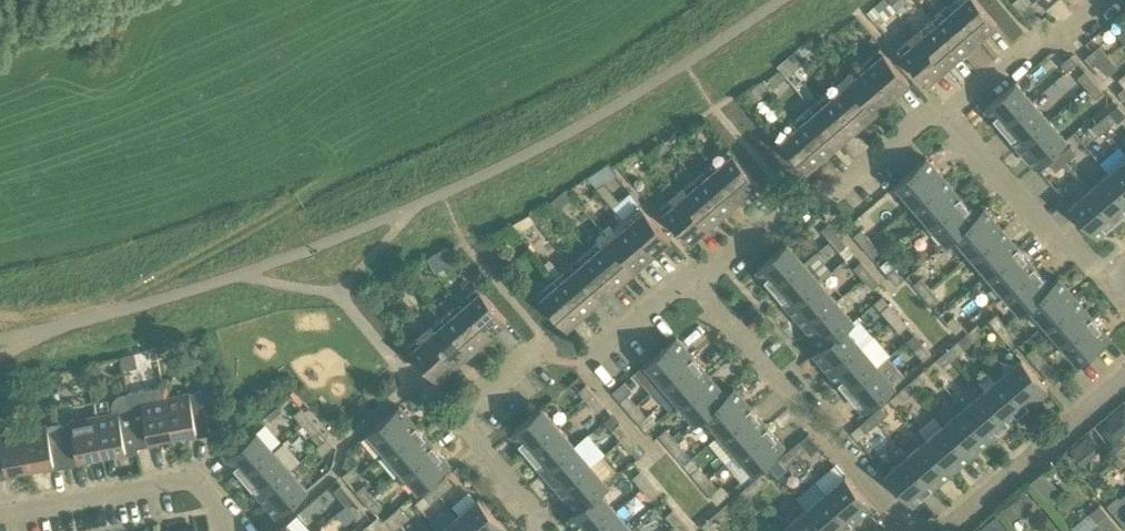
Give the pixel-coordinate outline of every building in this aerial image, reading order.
[(897,9),(906,1),(905,0),(889,0),(897,9)] [(948,3),(978,39),(996,24),(976,0),(952,0),(948,3)] [(948,3),(931,18),(961,53),(978,39),(948,3)] [(880,13),(874,6),(867,12),(873,20),(880,13)] [(1111,20),(1124,37),(1124,8),(1111,20)] [(961,53),(931,18),(914,33),(944,68),(961,53)] [(944,68),(914,33),(896,48),(927,83),(944,68)] [(1094,68),(1108,55),(1099,45),(1085,57),(1094,68)] [(862,61),(892,96),(910,81),(879,46),(862,61)] [(1067,71),(1078,61),(1071,54),(1061,63),(1067,71)] [(1117,66),(1108,55),(1094,68),(1103,78),(1117,66)] [(862,61),(845,75),(875,111),(892,96),(862,61)] [(767,78),(774,87),(785,79),(778,70),(767,78)] [(1087,87),(1094,80),(1085,70),(1077,76),(1087,87)] [(875,111),(845,75),(827,90),(858,126),(875,111)] [(1059,77),(1037,98),(1053,114),(1075,94),(1059,77)] [(1002,126),(1032,100),(1015,80),(985,106),(1002,126)] [(1103,91),(1094,80),(1087,87),(1096,97),(1103,91)] [(754,100),(765,91),(758,82),(746,90),(754,100)] [(858,126),(827,90),(810,105),(840,140),(858,126)] [(1032,100),(1002,126),(1019,145),(1049,119),(1032,100)] [(840,140),(810,105),(793,119),(823,155),(840,140)] [(1109,112),(1098,121),(1104,128),(1115,119),(1109,112)] [(823,155),(793,119),(775,134),(806,170),(823,155)] [(1049,119),(1019,145),(1035,164),(1065,139),(1049,119)] [(1104,128),(1098,121),(1087,130),(1094,137),(1104,128)] [(652,162),(669,147),(661,139),(644,154),(652,162)] [(1059,154),(1066,161),(1077,152),(1070,145),(1059,154)] [(711,161),(741,197),(759,182),(728,146),(711,161)] [(1066,161),(1059,154),(1049,163),(1055,170),(1066,161)] [(913,202),(943,176),(927,157),(897,183),(913,202)] [(1109,172),(1124,191),(1124,158),(1109,172)] [(711,161),(694,176),(724,211),(741,197),(711,161)] [(597,187),(615,175),(609,167),(591,179),(597,187)] [(1090,188),(1115,218),(1124,210),(1124,191),(1109,172),(1090,188)] [(724,211),(694,176),(677,190),(707,226),(724,211)] [(959,195),(943,176),(913,202),(929,220),(959,195)] [(632,188),(613,203),(621,213),(640,198),(632,188)] [(1115,218),(1090,188),(1070,205),(1096,235),(1115,218)] [(557,209),(572,197),(566,189),(551,201),(557,209)] [(707,226),(677,190),(659,205),(690,241),(707,226)] [(976,214),(959,195),(929,220),(947,241),(955,234),(976,214)] [(622,218),(653,254),(670,239),(640,203),(622,218)] [(984,207),(976,214),(955,234),(970,252),(1000,226),(984,207)] [(519,235),(535,222),(529,215),(510,224),(519,235)] [(622,218),(605,233),(636,268),(653,254),(622,218)] [(830,239),(837,233),(828,222),(821,228),(830,239)] [(1017,245),(1000,226),(970,252),(987,271),(1017,245)] [(863,245),(870,239),(861,228),(854,235),(863,245)] [(605,233),(588,248),(619,283),(636,268),(605,233)] [(846,243),(837,233),(830,239),(839,250),(846,243)] [(880,250),(870,239),(863,245),(872,256),(880,250)] [(774,287),(803,261),(787,242),(757,267),(774,287)] [(1017,245),(987,271),(1003,290),(1033,264),(1017,245)] [(619,283),(588,248),(571,262),(601,298),(619,283)] [(863,277),(870,271),(861,260),(854,267),(863,277)] [(803,261),(774,287),(790,306),(820,280),(803,261)] [(601,298),(571,262),(554,277),(584,313),(601,298)] [(1050,283),(1033,264),(1003,290),(1021,311),(1029,304),(1050,283)] [(896,284),(903,278),(894,267),(887,273),(896,284)] [(879,282),(870,271),(863,277),(872,288),(879,282)] [(1058,276),(1050,283),(1029,304),(1044,322),(1075,295),(1058,276)] [(584,313),(554,277),(536,292),(567,328),(584,313)] [(930,287),(923,279),(921,277),(913,283),(922,294),(930,287)] [(836,299),(820,280),(790,306),(806,325),(836,299)] [(476,285),(458,300),(489,335),(506,320),(476,285)] [(940,298),(930,287),(922,294),(932,304),(940,298)] [(1092,314),(1075,295),(1044,322),(1061,341),(1092,314)] [(853,319),(836,299),(806,325),(823,344),(845,326),(853,319)] [(489,335),(458,300),(441,314),(471,350),(489,335)] [(890,320),(897,314),(888,303),(881,310),(890,320)] [(998,331),(1005,324),(996,313),(988,320),(998,331)] [(471,350),(441,314),(424,329),(454,364),(471,350)] [(907,325),(897,314),(890,320),(899,331),(907,325)] [(1109,334),(1092,314),(1061,341),(1078,360),(1109,334)] [(955,332),(963,326),(953,315),(946,321),(955,332)] [(972,340),(983,331),(977,324),(966,333),(972,340)] [(1014,335),(1005,324),(998,331),(1007,341),(1014,335)] [(845,326),(823,344),(814,352),(831,371),(861,345),(845,326)] [(454,364),(424,329),(407,344),(437,379),(454,364)] [(663,381),(693,355),(677,336),(646,362),(663,381)] [(947,349),(953,357),(964,348),(958,340),(947,349)] [(923,359),(931,353),(922,342),(914,348),(923,359)] [(861,345),(831,371),(847,390),(877,364),(861,345)] [(1039,368),(1047,362),(1034,346),(1027,353),(1039,368)] [(953,357),(947,349),(936,358),(942,366),(953,357)] [(709,374),(693,355),(663,381),(679,399),(709,374)] [(1001,374),(1027,404),(1047,387),(1021,357),(1001,374)] [(101,372),(100,362),(84,365),(86,375),(101,372)] [(1060,377),(1047,362),(1039,368),(1052,383),(1060,377)] [(894,384),(877,364),(847,390),(864,410),(894,384)] [(919,373),(908,382),(915,390),(925,381),(919,373)] [(726,393),(709,374),(679,399),(697,420),(705,413),(726,393)] [(1027,404),(1001,374),(982,391),(1008,420),(1027,404)] [(915,390),(908,382),(898,391),(904,399),(915,390)] [(588,400),(595,394),(586,383),(579,390),(588,400)] [(173,434),(165,396),(163,385),(126,392),(137,451),(139,451),(138,446),(159,442),(158,436),(173,434)] [(726,393),(705,413),(721,432),(751,406),(734,386),(726,393)] [(202,389),(165,396),(173,434),(186,431),(187,436),(210,432),(202,389)] [(982,391),(963,407),(989,437),(1008,420),(982,391)] [(118,409),(93,414),(101,453),(115,450),(116,455),(137,451),(126,392),(122,393),(119,396),(117,401),(118,409)] [(604,405),(595,394),(588,400),(597,411),(604,405)] [(629,411),(637,404),(627,394),(620,400),(629,411)] [(646,415),(637,404),(629,411),(638,421),(646,415)] [(386,450),(416,424),(399,405),(369,430),(386,450)] [(528,452),(558,425),(541,406),(511,432),(528,452)] [(768,425),(751,406),(721,432),(737,451),(768,425)] [(870,415),(876,422),(887,413),(880,406),(870,415)] [(1108,434),(1124,426),(1124,406),(1100,418),(1108,434)] [(303,424),(310,417),(301,407),(294,413),(303,424)] [(963,407),(944,424),(970,453),(989,437),(963,407)] [(101,453),(93,414),(71,418),(71,420),(60,422),(60,420),(57,421),(66,465),(89,460),(88,455),(101,453)] [(876,422),(870,415),(859,424),(865,431),(876,422)] [(310,417),(303,424),(312,434),(320,428),(310,417)] [(66,465),(57,421),(23,427),(30,466),(43,464),(44,469),(66,465)] [(621,439),(628,432),(619,422),(612,428),(621,439)] [(433,443),(416,424),(386,450),(403,469),(433,443)] [(944,424),(925,440),(950,470),(970,453),(944,424)] [(558,425),(528,452),(544,470),(574,444),(558,425)] [(768,425),(737,451),(754,471),(785,445),(768,425)] [(0,432),(0,477),(16,474),(15,469),(30,466),(23,427),(0,432)] [(668,445),(675,438),(666,428),(659,434),(668,445)] [(244,475),(274,449),(257,430),(227,456),(244,475)] [(628,432),(621,439),(630,450),(637,443),(628,432)] [(1102,446),(1090,432),(1080,441),(1092,454),(1102,446)] [(323,453),(333,444),(327,437),(316,446),(323,453)] [(685,449),(675,438),(668,445),(677,455),(685,449)] [(800,440),(789,449),(795,457),(806,447),(800,440)] [(950,470),(925,440),(906,456),(931,486),(950,470)] [(433,443),(403,469),(419,489),(449,463),(433,443)] [(590,463),(574,444),(544,470),(560,489),(590,463)] [(290,468),(274,449),(244,475),(260,494),(290,468)] [(795,457),(789,449),(778,458),(785,466),(795,457)] [(357,462),(347,450),(343,465),(349,468),(353,465),(357,462)] [(931,486),(906,456),(886,473),(912,503),(931,486)] [(590,463),(560,489),(576,508),(600,491),(608,484),(590,463)] [(349,482),(359,472),(353,465),(349,468),(342,474),(349,482)] [(700,483),(708,476),(699,465),(691,472),(700,483)] [(307,487),(290,468),(260,494),(277,513),(307,487)] [(642,487),(649,481),(640,470),(633,476),(642,487)] [(1032,481),(1048,499),(1059,490),(1043,472),(1032,481)] [(761,473),(751,482),(757,489),(768,480),(761,473)] [(846,474),(826,491),(852,522),(872,505),(846,474)] [(446,476),(435,485),(441,493),(451,484),(446,476)] [(708,476),(700,483),(709,493),(717,487),(708,476)] [(658,491),(649,481),(642,487),(651,498),(658,491)] [(757,489),(751,482),(740,491),(746,499),(757,489)] [(346,504),(353,498),(341,484),(334,490),(346,504)] [(364,484),(356,490),(365,501),(373,495),(364,484)] [(430,502),(441,493),(435,485),(424,495),(430,502)] [(576,508),(568,515),(582,530),(590,530),(615,509),(600,491),(576,508)] [(826,491),(807,508),(827,530),(841,530),(852,522),(826,491)] [(1034,503),(1025,493),(1003,512),(1012,523),(1034,503)] [(1120,498),(1117,496),(1107,505),(1124,526),(1124,494),(1120,498)] [(374,512),(382,506),(373,495),(365,501),(374,512)] [(474,530),(500,530),(504,527),(479,497),(459,514),(474,530)] [(353,498),(346,504),(358,518),(365,512),(353,498)] [(615,509),(590,530),(629,530),(632,528),(633,529),(646,518),(629,498),(616,510),(615,509)] [(1100,504),(1089,513),(1104,530),(1123,530),(1100,504)] [(723,506),(712,515),(719,522),(729,513),(723,506)] [(409,518),(400,507),(392,513),(401,524),(409,518)] [(675,525),(682,519),(673,508),(666,515),(675,525)] [(807,508),(788,524),(794,530),(827,530),(807,508)] [(401,524),(392,513),(384,520),(393,530),(401,524)] [(459,514),(440,530),(441,530),(474,530),(459,514)] [(712,515),(702,524),(708,530),(719,522),(712,515)] [(675,525),(679,530),(689,530),(691,530),(682,519),(675,525)] [(287,522),(276,530),(295,530),(287,522)]
